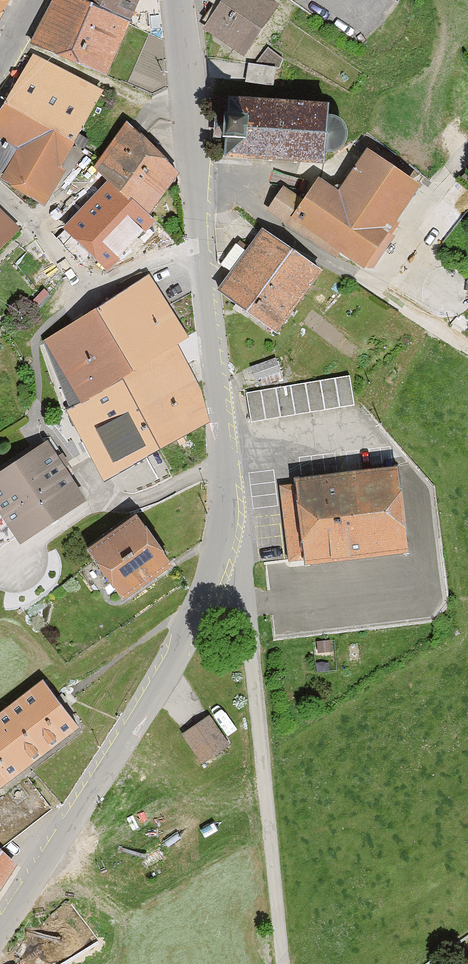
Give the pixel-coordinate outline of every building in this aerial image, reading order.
[(27,46),(104,79),(139,0),(55,0),(27,46)] [(205,34),(247,61),(279,8),(266,0),(200,0),(218,12),(205,34)] [(30,54),(0,102),(0,139),(14,149),(0,174),(47,200),(111,96),(30,54)] [(250,78),(276,80),(277,63),(251,62),(250,78)] [(221,152),(219,167),(219,168),(320,173),(321,164),(332,162),(338,158),(343,151),(343,140),(341,133),(334,127),(324,124),(325,115),(226,105),(223,126),(214,125),(211,151),(221,152)] [(179,174),(124,125),(71,199),(81,208),(61,234),(104,276),(154,224),(146,218),(179,174)] [(287,224),(355,272),(412,191),(364,157),(334,200),(314,186),(287,224)] [(0,216),(0,247),(16,232),(0,216)] [(217,294),(274,336),(318,273),(260,234),(217,294)] [(63,415),(99,483),(201,424),(195,390),(173,347),(187,339),(146,277),(41,344),(68,409),(63,415)] [(245,394),(249,425),(353,410),(348,379),(245,394)] [(83,502),(49,445),(0,474),(0,551),(83,502)] [(279,482),(285,568),(404,560),(398,474),(279,482)] [(113,604),(167,568),(132,516),(79,552),(113,604)] [(40,682),(0,713),(0,785),(75,726),(40,682)] [(197,764),(227,746),(207,714),(177,733),(197,764)] [(0,849),(0,901),(19,865),(0,849)]
